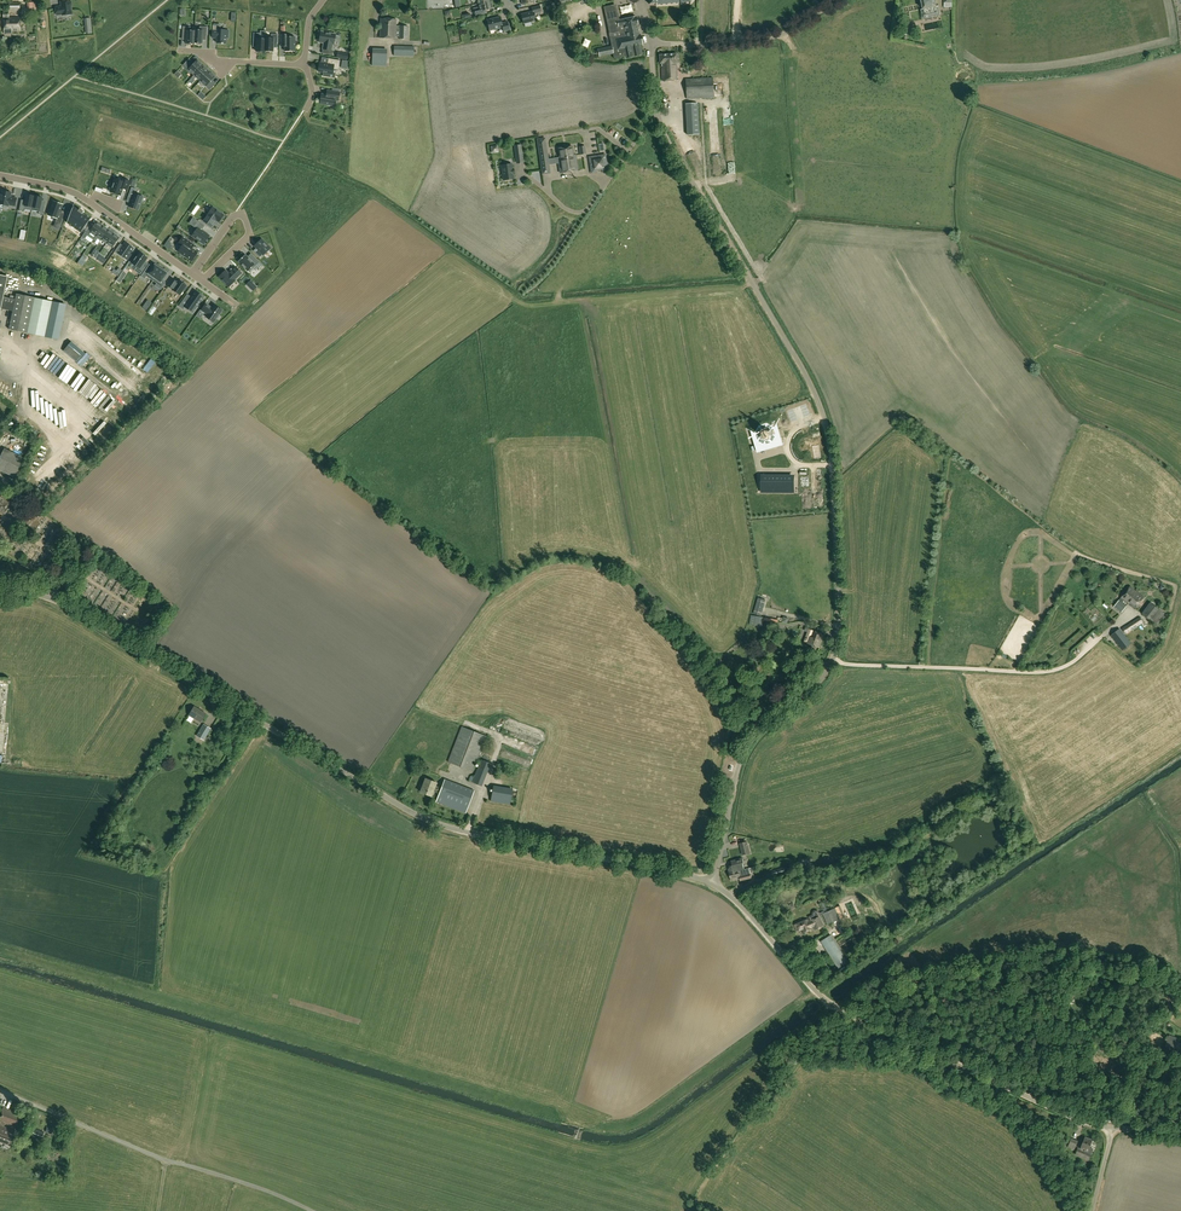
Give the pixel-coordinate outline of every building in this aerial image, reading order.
[(920,2),(922,3),(923,9),(925,16),(932,15),(938,13),(937,7),(935,0),(919,0),(920,2)] [(70,2),(70,1),(61,2),(62,6),(56,7),(57,15),(63,14),(63,15),(72,14),(71,5),(72,5),(71,1),(70,2)] [(490,3),(489,1),(478,4),(479,7),(473,8),(475,16),(484,14),(484,10),(491,8),(493,8),(492,3),(490,3)] [(537,20),(535,13),(542,12),(540,6),(532,8),(533,11),(522,14),(524,24),(537,20)] [(598,49),(595,50),(596,55),(599,55),(599,57),(613,54),(614,58),(615,58),(627,56),(628,57),(643,54),(641,44),(642,44),(640,35),(638,25),(637,17),(618,20),(615,6),(605,8),(610,33),(609,33),(610,38),(612,46),(598,49)] [(21,31),(21,17),(9,17),(9,12),(4,12),(5,33),(13,33),(13,31),(21,31)] [(504,32),(510,30),(508,22),(502,23),(500,17),(487,20),(490,31),(503,28),(504,32)] [(380,38),(396,39),(396,37),(399,37),(399,39),(408,39),(409,26),(397,26),(397,19),(381,19),(380,38)] [(228,38),(228,30),(221,30),(218,30),(218,26),(214,25),(213,25),(212,37),(217,37),(217,43),(222,43),(221,44),(223,44),(223,43),(225,43),(226,38),(228,38)] [(207,35),(207,27),(200,26),(199,30),(195,30),(195,31),(194,43),(197,43),(197,44),(201,45),(201,43),(202,43),(202,35),(207,35)] [(902,36),(913,34),(912,26),(900,28),(902,36)] [(191,44),(194,44),(194,43),(195,31),(190,30),(191,27),(183,27),(182,35),(187,35),(186,44),(187,44),(187,45),(191,45),(191,44)] [(328,50),(327,54),(332,55),(333,51),(332,50),(333,44),(334,44),(336,34),(321,32),(320,34),(319,33),(319,37),(320,37),(319,42),(324,43),(323,49),(328,50)] [(265,51),(265,38),(260,38),(260,33),(254,33),(253,43),(257,43),(257,52),(265,52),(265,51)] [(265,38),(265,51),(273,51),(273,44),(277,44),(278,35),(271,34),(271,36),(265,36),(265,38)] [(285,51),(295,51),(295,37),(289,37),(289,34),(281,34),(281,43),(285,43),(285,51)] [(414,57),(414,47),(395,46),(394,56),(414,57)] [(387,66),(388,49),(373,48),(372,66),(387,66)] [(661,64),(662,70),(662,81),(678,80),(677,65),(676,65),(676,63),(678,62),(677,54),(660,55),(660,64),(661,64)] [(340,60),(328,58),(328,64),(320,62),(318,72),(324,73),(323,76),(330,77),(331,74),(333,74),(334,69),(339,70),(340,60)] [(194,75),(203,66),(200,64),(201,63),(198,60),(197,61),(194,64),(188,60),(183,65),(188,71),(189,70),(194,75)] [(200,81),(209,72),(206,69),(207,68),(204,65),(203,66),(194,75),(192,78),(194,79),(196,77),(200,81)] [(211,74),(209,72),(200,81),(206,87),(207,86),(210,90),(213,86),(211,84),(213,82),(212,80),(215,77),(214,77),(215,76),(212,73),(211,74)] [(714,97),(713,78),(686,79),(687,99),(714,97)] [(339,101),(340,92),(331,91),(327,90),(326,95),(321,94),(320,103),(334,106),(335,100),(339,101)] [(688,134),(699,133),(697,103),(686,104),(688,134)] [(538,144),(542,170),(549,169),(549,164),(548,159),(546,142),(538,144)] [(523,157),(521,145),(514,145),(516,158),(523,157)] [(560,173),(578,170),(575,155),(573,155),(572,146),(558,148),(560,158),(548,159),(549,164),(559,163),(560,173)] [(728,168),(733,168),(733,172),(737,172),(736,151),(728,151),(728,168)] [(605,155),(589,157),(592,173),(596,172),(596,168),(602,167),(603,171),(607,171),(605,155)] [(512,164),(502,165),(502,169),(503,169),(504,174),(503,174),(504,180),(514,179),(512,164)] [(115,178),(110,192),(120,195),(123,188),(126,189),(129,181),(123,178),(122,181),(115,178)] [(132,187),(128,197),(132,198),(130,203),(129,207),(138,210),(143,197),(134,193),(136,189),(132,187)] [(567,200),(569,192),(561,190),(559,198),(567,200)] [(11,192),(2,191),(0,201),(0,204),(9,206),(9,205),(15,206),(17,198),(10,197),(11,192)] [(32,210),(34,196),(33,196),(33,194),(29,194),(28,195),(27,194),(25,202),(21,202),(19,210),(24,211),(24,209),(32,210)] [(36,196),(34,196),(32,210),(39,212),(38,214),(43,215),(45,206),(41,206),(42,197),(40,197),(41,196),(36,195),(36,196)] [(63,205),(53,201),(48,215),(57,218),(55,222),(61,224),(65,213),(60,212),(63,205)] [(200,206),(196,204),(190,212),(194,214),(200,206)] [(68,212),(66,218),(69,220),(68,223),(81,232),(83,228),(86,231),(90,225),(87,223),(90,218),(83,213),(84,212),(80,209),(79,210),(74,207),(72,213),(68,212)] [(206,217),(203,221),(211,227),(215,221),(214,221),(215,220),(219,222),(224,215),(213,207),(208,214),(211,216),(209,219),(206,217)] [(197,229),(192,236),(199,241),(199,242),(202,244),(203,243),(204,244),(210,236),(202,230),(205,226),(198,221),(195,226),(198,228),(197,229)] [(97,222),(90,231),(96,236),(103,226),(97,222)] [(96,236),(93,240),(96,241),(98,239),(101,241),(102,240),(102,239),(108,230),(103,226),(96,236)] [(108,230),(102,239),(102,240),(107,243),(113,234),(108,230)] [(113,234),(107,243),(112,247),(119,238),(113,234)] [(182,246),(178,252),(180,253),(180,254),(184,258),(185,256),(192,261),(198,252),(192,248),(194,245),(183,237),(178,244),(182,246)] [(257,248),(254,251),(260,257),(263,254),(263,255),(269,250),(268,249),(270,247),(262,239),(259,241),(259,242),(257,244),(258,245),(256,247),(257,248)] [(119,246),(116,251),(119,253),(118,253),(126,259),(128,260),(131,255),(130,254),(134,248),(126,242),(122,248),(119,246)] [(135,257),(132,261),(133,262),(132,263),(137,266),(134,270),(140,275),(146,267),(143,264),(145,261),(147,258),(140,252),(136,258),(135,257)] [(86,261),(85,261),(87,257),(83,255),(77,263),(83,266),(86,261)] [(251,261),(245,255),(238,261),(249,272),(249,271),(251,273),(253,271),(253,268),(256,265),(259,269),(264,265),(256,257),(251,261)] [(146,268),(141,276),(145,279),(147,276),(153,280),(161,269),(155,264),(150,271),(146,268)] [(225,270),(219,277),(229,287),(235,281),(234,280),(242,273),(236,267),(229,274),(225,270)] [(161,269),(153,280),(157,283),(155,285),(161,290),(166,283),(162,280),(167,273),(161,269)] [(172,278),(167,286),(172,289),(172,290),(180,295),(187,285),(186,285),(186,284),(185,283),(183,283),(179,280),(178,282),(172,278)] [(250,281),(247,284),(253,290),(256,287),(250,281)] [(186,295),(180,305),(184,308),(187,304),(195,310),(203,298),(204,297),(195,291),(191,298),(186,295)] [(53,300),(47,338),(61,340),(67,302),(53,300)] [(148,300),(143,307),(147,310),(152,303),(148,300)] [(205,305),(200,311),(207,316),(205,318),(213,323),(221,311),(213,306),(211,309),(205,305)] [(124,346),(119,341),(109,349),(115,355),(124,346)] [(130,352),(124,346),(115,355),(120,361),(130,352)] [(51,354),(57,359),(60,355),(54,350),(51,354)] [(135,358),(130,352),(120,361),(126,367),(135,358)] [(111,359),(106,353),(96,362),(102,367),(111,359)] [(117,364),(111,359),(102,367),(107,373),(117,364)] [(122,370),(117,364),(107,373),(113,379),(122,370)] [(92,377),(86,371),(77,380),(82,386),(92,377)] [(97,383),(92,377),(82,386),(88,391),(97,383)] [(162,377),(156,382),(165,391),(167,393),(172,388),(175,391),(179,388),(172,381),(168,384),(162,377)] [(156,382),(155,380),(149,385),(156,392),(152,395),(159,402),(162,399),(160,396),(165,391),(156,382)] [(103,388),(97,383),(88,391),(93,397),(103,388)] [(141,395),(136,400),(145,409),(146,411),(152,406),(154,409),(158,406),(152,399),(148,402),(141,395)] [(145,409),(134,398),(129,403),(135,410),(132,414),(138,420),(142,417),(139,414),(145,409)] [(121,414),(116,419),(126,430),(132,425),(134,428),(138,424),(131,417),(128,421),(121,414)] [(124,428),(114,417),(109,422),(115,429),(112,432),(118,439),(122,436),(119,433),(124,428)] [(755,444),(758,452),(783,445),(780,437),(777,435),(775,427),(767,423),(759,425),(755,433),(757,441),(755,444)] [(819,445),(813,446),(815,459),(821,458),(819,445)] [(25,458),(5,448),(0,458),(0,470),(15,478),(25,458)] [(793,492),(793,477),(762,477),(762,491),(793,492)] [(70,545),(75,538),(69,534),(65,541),(70,545)] [(1126,606),(1128,603),(1135,608),(1144,598),(1139,593),(1139,594),(1130,587),(1122,597),(1121,597),(1119,600),(1114,606),(1121,612),(1126,606)] [(761,616),(766,600),(758,598),(753,614),(761,616)] [(1143,614),(1156,624),(1165,613),(1152,603),(1143,614)] [(779,619),(751,615),(750,624),(763,626),(763,620),(778,622),(779,619)] [(1126,633),(1143,622),(1140,617),(1122,628),(1126,633)] [(1132,644),(1120,628),(1111,635),(1123,650),(1132,644)] [(824,634),(808,629),(806,635),(808,636),(806,642),(819,647),(824,634)] [(1077,643),(1082,638),(1079,635),(1074,640),(1077,643)] [(747,707),(742,706),(737,716),(743,718),(747,707)] [(194,707),(189,715),(201,722),(206,714),(194,707)] [(211,729),(204,724),(197,735),(204,740),(211,729)] [(463,726),(449,761),(473,771),(487,736),(463,726)] [(481,760),(476,772),(474,772),(474,773),(472,773),(469,779),(473,781),(472,782),(481,786),(490,763),(481,760)] [(466,813),(475,790),(445,779),(442,787),(436,785),(437,782),(426,778),(421,792),(432,796),(434,791),(440,793),(436,801),(466,813)] [(513,789),(493,786),(491,801),(510,804),(513,789)] [(739,843),(742,855),(751,853),(748,841),(739,843)] [(744,863),(743,857),(738,859),(736,860),(736,862),(738,863),(737,865),(728,867),(730,871),(729,872),(732,881),(740,878),(741,881),(751,878),(748,868),(745,868),(744,863)] [(783,873),(786,872),(784,867),(781,868),(772,871),(773,877),(783,873)] [(834,909),(823,913),(828,925),(839,920),(834,909)] [(797,931),(802,929),(804,932),(813,928),(812,926),(814,925),(816,929),(825,926),(820,916),(809,920),(808,918),(795,924),(797,931)] [(834,940),(828,944),(830,948),(827,950),(838,968),(848,962),(834,940)] [(1175,1042),(1177,1037),(1170,1035),(1168,1039),(1164,1049),(1163,1052),(1174,1057),(1175,1053),(1180,1055),(1180,1044),(1175,1042)] [(13,1111),(3,1108),(0,1116),(0,1132),(2,1126),(4,1126),(5,1123),(6,1123),(8,1124),(13,1111)] [(13,1111),(8,1124),(18,1128),(23,1115),(13,1111)] [(4,1126),(2,1126),(0,1132),(0,1141),(11,1146),(17,1131),(5,1126),(4,1126)] [(29,1126),(25,1135),(42,1141),(45,1132),(29,1126)] [(1093,1139),(1085,1136),(1081,1147),(1079,1147),(1076,1154),(1089,1160),(1093,1151),(1089,1150),(1093,1139)] [(1075,1149),(1078,1141),(1072,1138),(1068,1146),(1075,1149)]
